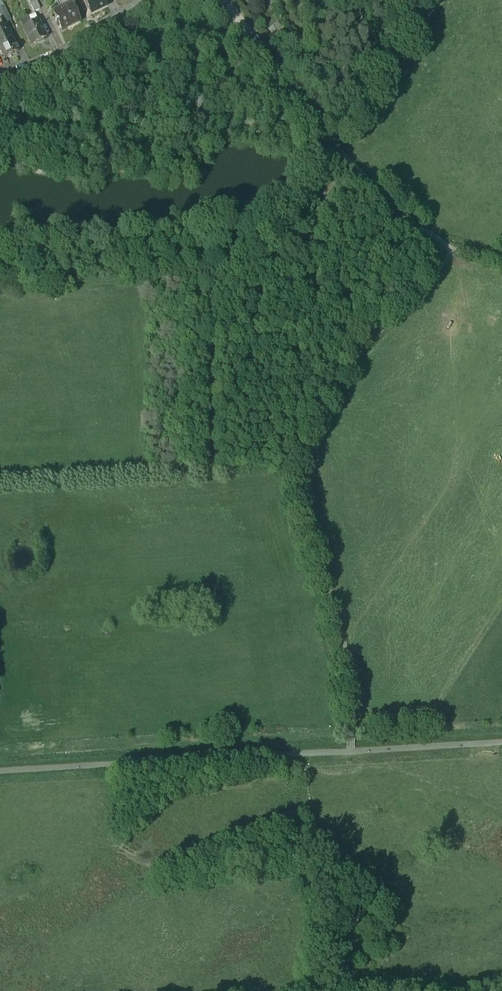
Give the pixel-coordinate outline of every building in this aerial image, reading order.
[(83,2),(91,17),(107,9),(103,0),(87,0),(83,2)] [(35,1),(29,4),(34,15),(40,12),(35,1)] [(65,12),(62,13),(60,11),(53,14),(62,33),(80,24),(72,8),(65,12)] [(0,15),(0,19),(4,27),(10,24),(4,12),(0,15)] [(35,17),(28,21),(32,28),(39,25),(35,17)] [(28,21),(20,25),(24,32),(32,28),(28,21)] [(286,34),(275,22),(266,30),(276,42),(286,34)] [(24,32),(32,48),(47,41),(39,24),(39,25),(32,28),(24,32)] [(0,31),(0,52),(4,61),(18,55),(6,28),(0,31)]
